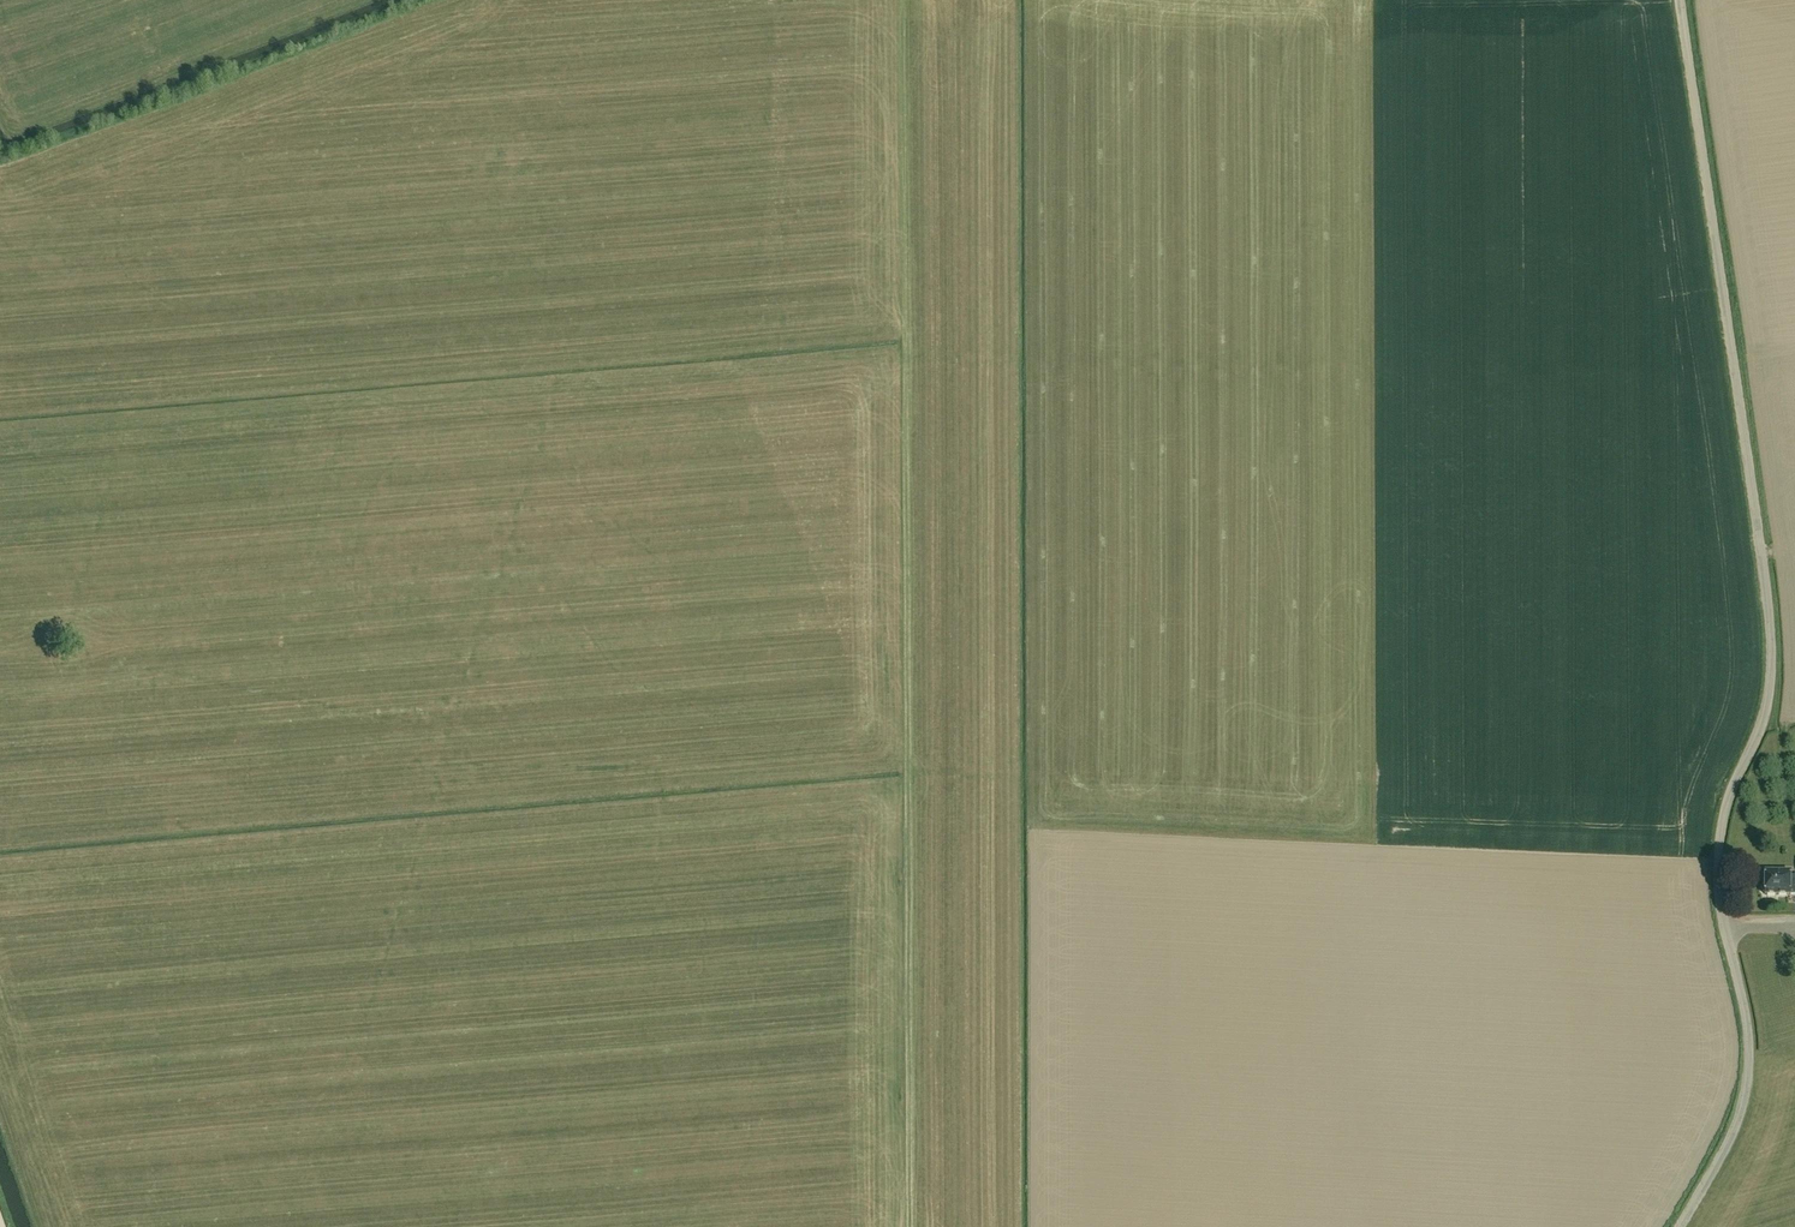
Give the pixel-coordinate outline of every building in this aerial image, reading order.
[(1791,895),(1791,876),(1791,871),(1767,871),(1766,883),(1765,884),(1764,884),(1762,886),(1762,888),(1762,890),(1763,891),(1764,891),(1766,892),(1766,894),(1791,895)]
